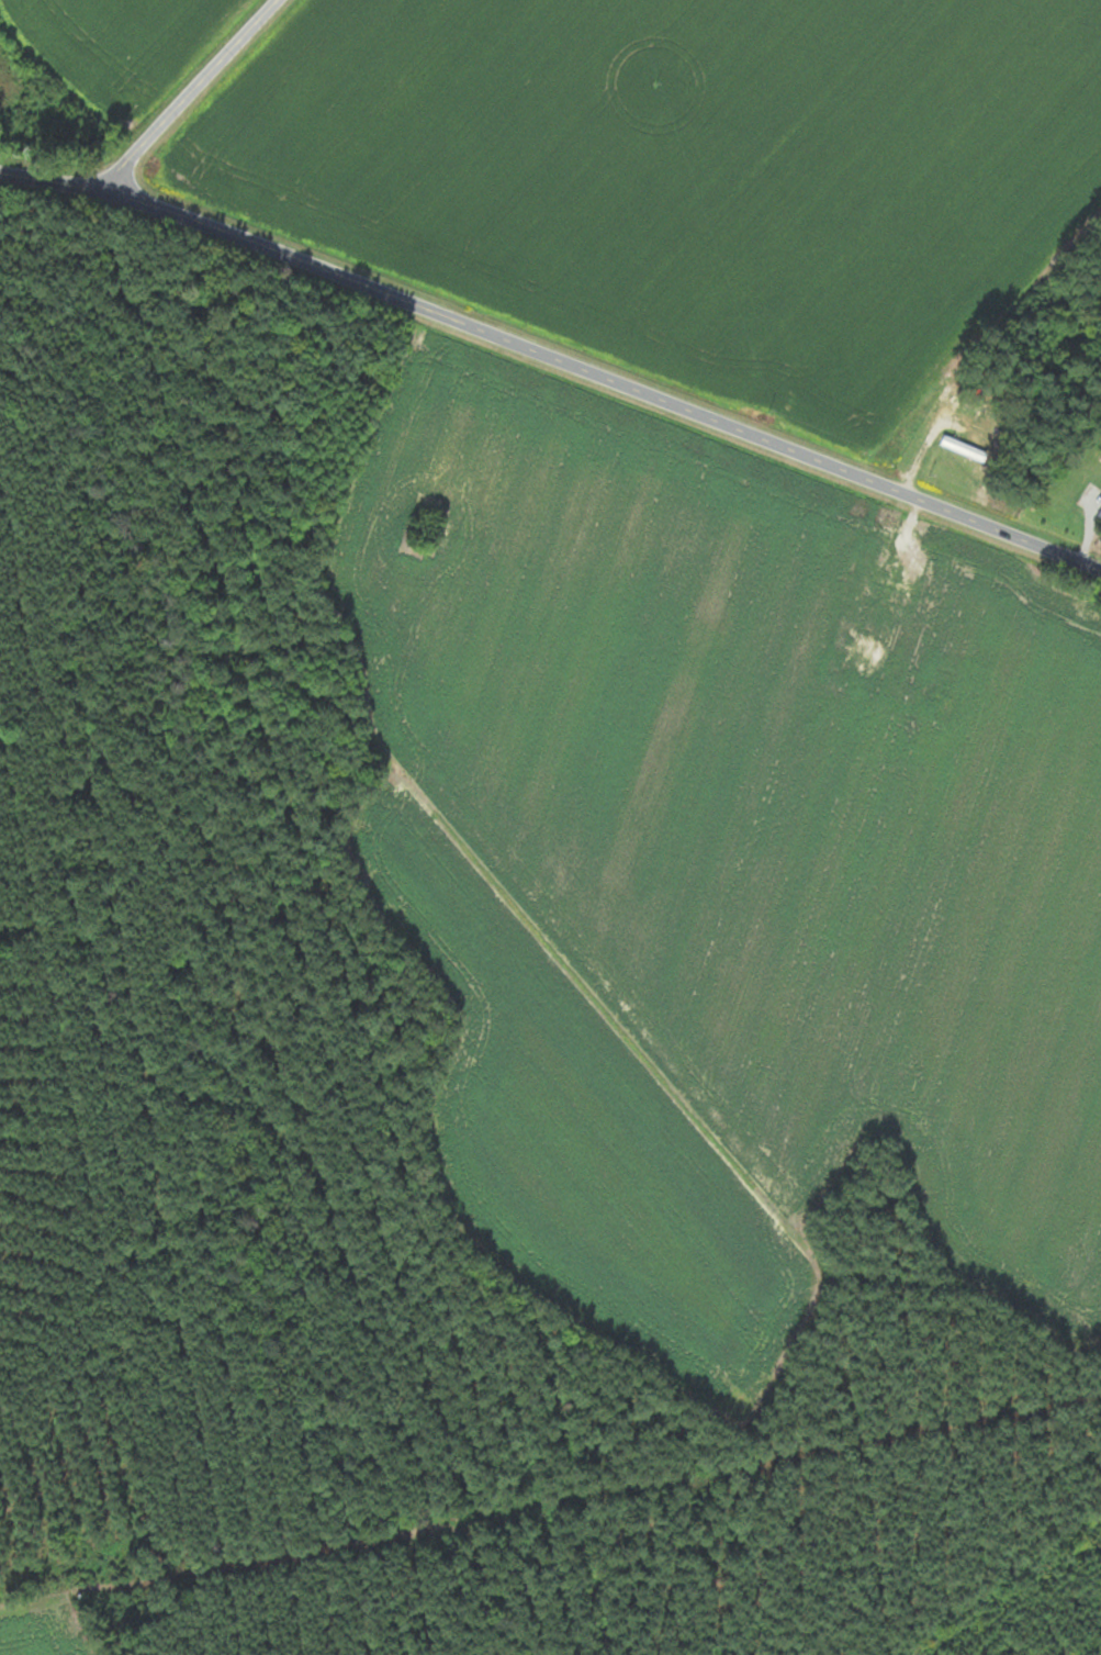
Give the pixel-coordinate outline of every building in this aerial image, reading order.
[(949,423),(941,416),(932,428),(940,434),(949,423)] [(1100,523),(1100,521),(1100,498),(1089,515),(1100,523)]
